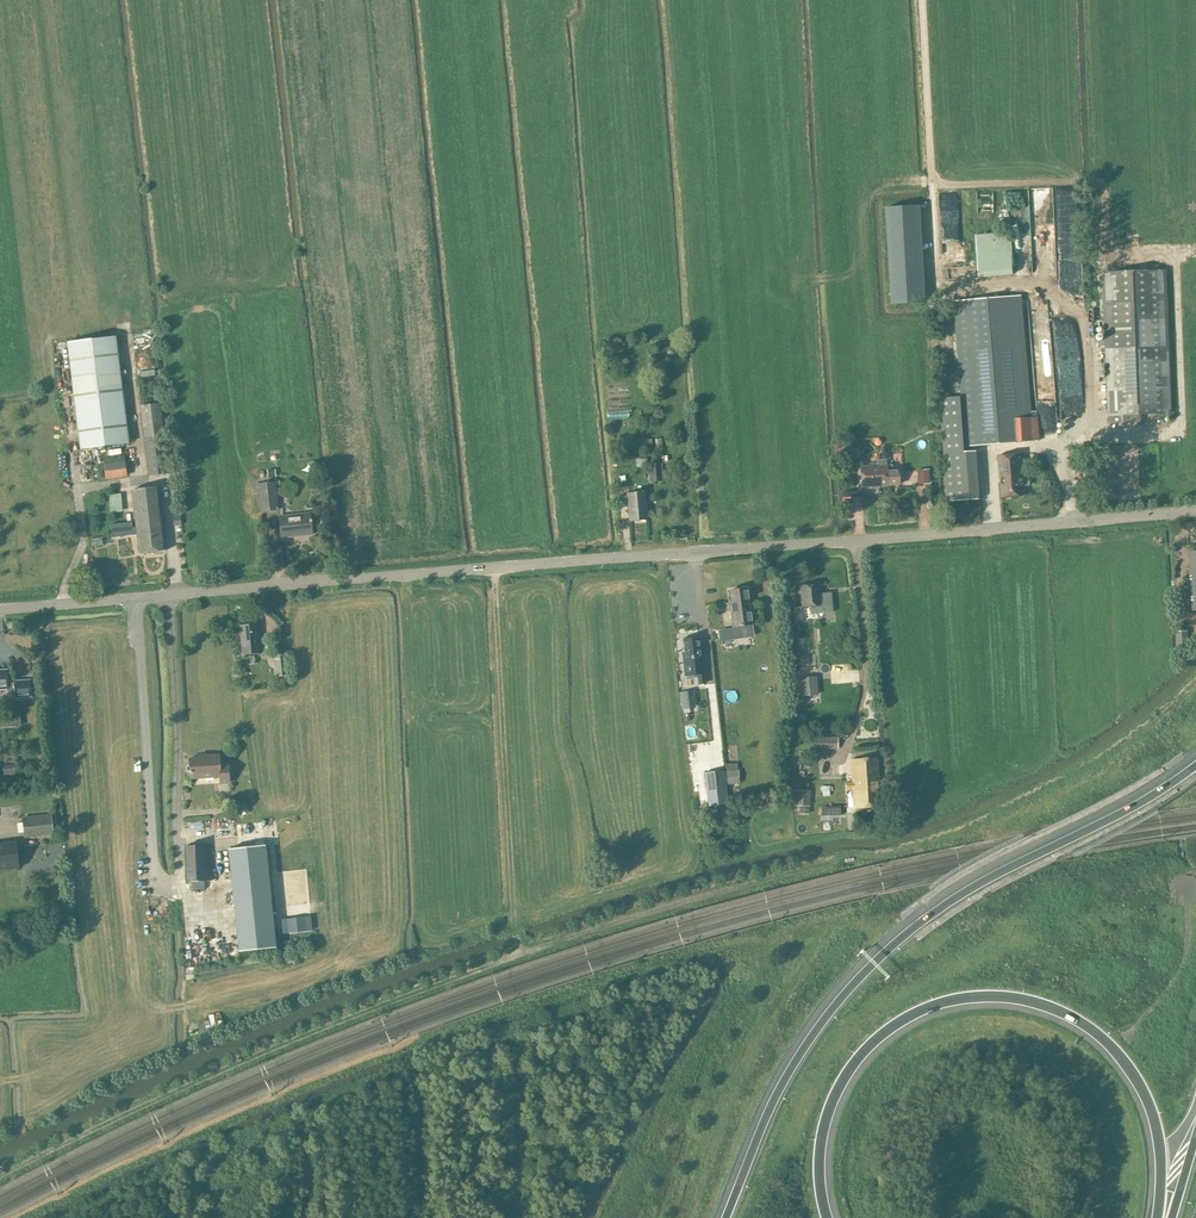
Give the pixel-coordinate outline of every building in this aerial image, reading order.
[(1028,189),(1031,274),(1055,273),(1053,188),(1028,189)] [(915,206),(886,208),(889,302),(920,300),(915,206)] [(976,235),(979,277),(1014,274),(1010,233),(976,235)] [(1169,413),(1164,270),(1105,272),(1109,380),(1107,380),(1109,423),(1145,422),(1144,414),(1169,413)] [(941,397),(947,501),(980,499),(977,451),(969,451),(969,445),(1033,440),(1031,417),(1030,417),(1022,296),(954,301),(961,396),(941,397)] [(70,340),(73,375),(81,447),(129,442),(118,335),(70,340)] [(168,473),(164,439),(160,403),(141,405),(149,475),(168,473)] [(850,444),(842,444),(843,462),(851,462),(850,444)] [(1022,454),(998,456),(1002,496),(1025,494),(1022,454)] [(126,475),(123,456),(102,459),(105,479),(126,475)] [(860,467),(862,487),(899,485),(898,469),(893,470),(892,465),(887,465),(886,465),(886,459),(876,460),(877,464),(869,464),(869,466),(860,467)] [(660,464),(648,465),(650,482),(662,481),(660,464)] [(928,470),(917,470),(918,484),(929,483),(928,470)] [(911,482),(909,473),(901,474),(903,485),(915,483),(915,481),(911,482)] [(275,482),(258,484),(261,511),(279,509),(275,482)] [(165,551),(158,487),(132,490),(136,527),(132,527),(131,522),(110,524),(111,537),(137,534),(139,554),(165,551)] [(647,492),(627,494),(629,521),(647,519),(645,495),(647,495),(647,492)] [(309,513),(279,516),(281,538),(297,536),(296,534),(311,532),(309,513)] [(831,593),(822,593),(823,594),(819,595),(818,584),(801,586),(803,607),(810,606),(810,614),(825,613),(825,611),(832,611),(832,612),(833,612),(831,593)] [(719,631),(720,641),(742,637),(740,626),(752,624),(746,588),(729,591),(732,612),(730,612),(733,628),(733,629),(719,631)] [(256,624),(240,626),(242,647),(244,647),(245,654),(261,653),(260,644),(258,644),(256,624)] [(1189,630),(1177,631),(1178,649),(1190,648),(1189,630)] [(685,675),(698,674),(699,684),(705,683),(702,656),(700,657),(698,637),(683,639),(686,664),(684,665),(685,675)] [(287,674),(285,659),(276,660),(277,675),(282,675),(283,683),(289,682),(288,674),(287,674)] [(0,670),(0,689),(8,689),(7,669),(0,670)] [(803,696),(815,695),(814,677),(802,678),(803,696)] [(30,680),(15,681),(16,698),(31,697),(30,680)] [(685,691),(682,692),(680,692),(682,709),(684,709),(695,708),(693,690),(685,691)] [(19,709),(0,710),(0,727),(20,727),(19,709)] [(819,737),(819,749),(838,749),(838,737),(819,737)] [(199,758),(189,759),(190,778),(220,776),(220,783),(229,783),(228,764),(219,764),(219,755),(199,757),(199,758)] [(877,758),(851,760),(853,808),(882,806),(880,776),(878,776),(877,758)] [(738,771),(707,773),(708,786),(738,783),(738,771)] [(795,790),(794,805),(807,805),(807,791),(795,790)] [(61,814),(22,818),(24,836),(63,833),(61,814)] [(16,841),(0,843),(0,870),(19,868),(16,841)] [(64,845),(51,844),(50,863),(63,864),(64,845)] [(210,845),(186,846),(188,881),(192,881),(192,890),(205,889),(204,880),(212,880),(210,845)] [(258,846),(229,849),(235,907),(238,935),(239,950),(268,947),(275,947),(274,937),(271,904),(265,846),(258,846)]
